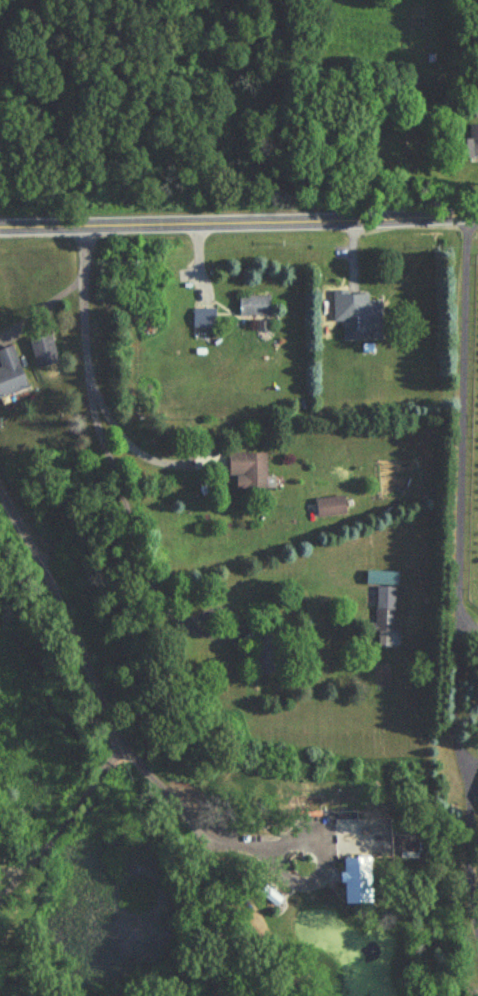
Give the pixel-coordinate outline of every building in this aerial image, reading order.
[(468,159),(477,159),(477,127),(468,127),(468,159)] [(344,341),(381,341),(381,301),(367,301),(367,296),(344,296),(344,341)] [(270,317),(270,297),(238,297),(238,317),(270,317)] [(216,330),(216,310),(193,310),(193,330),(216,330)] [(31,342),(39,369),(60,363),(52,335),(31,342)] [(29,387),(14,346),(0,351),(0,363),(2,368),(0,369),(0,398),(29,387)] [(230,491),(266,491),(266,454),(230,454),(230,491)] [(318,519),(346,515),(344,497),(316,500),(318,519)] [(400,646),(400,623),(396,623),(396,587),(377,587),(377,646),(400,646)] [(283,629),(255,629),(255,674),(283,674),(283,629)] [(348,866),(348,889),(370,889),(370,866),(348,866)]
